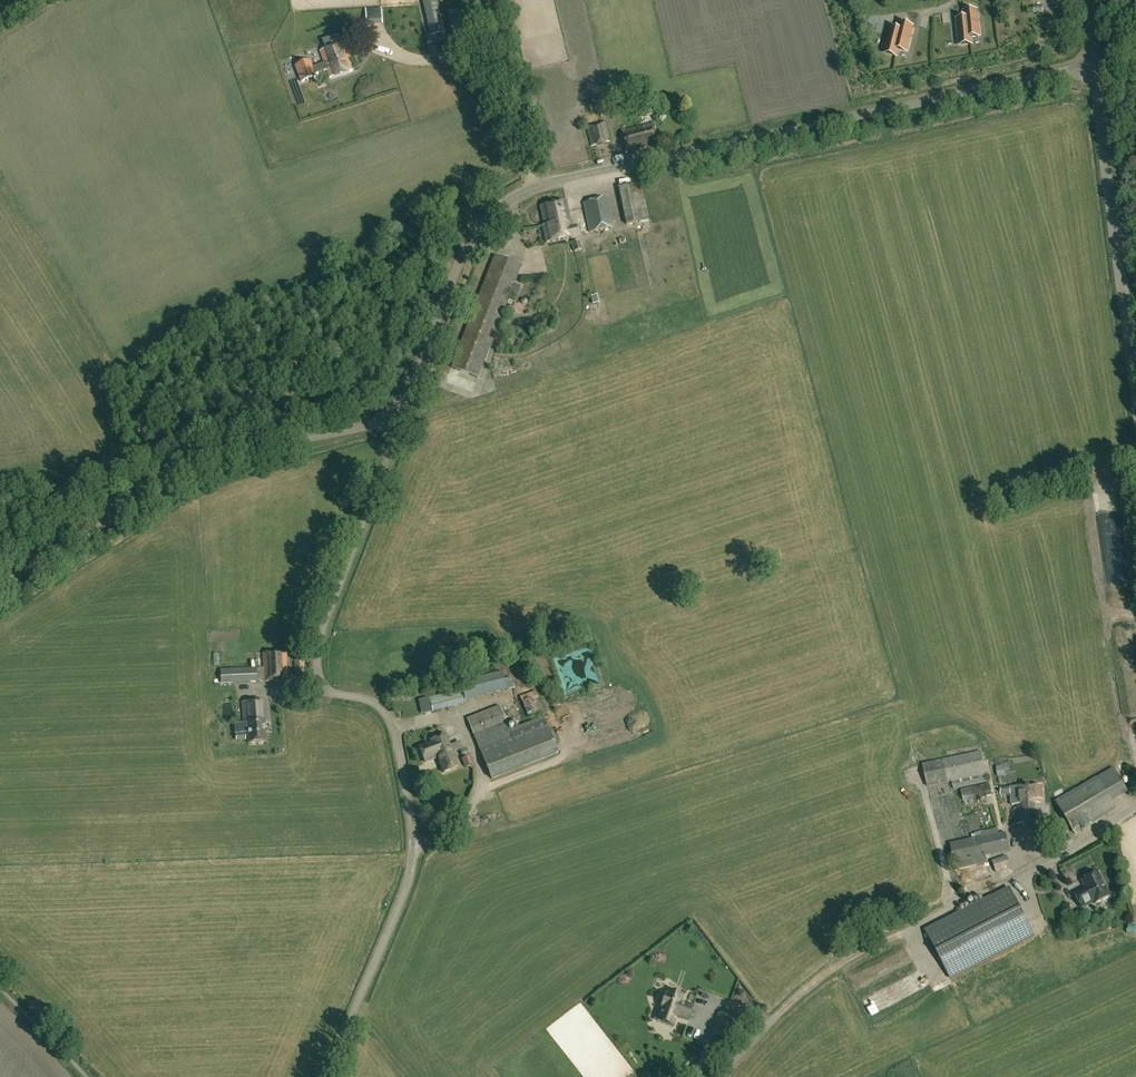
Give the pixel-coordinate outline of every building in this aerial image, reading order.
[(433,36),(445,34),(438,3),(455,0),(424,0),(433,36)] [(366,24),(382,23),(381,8),(365,9),(366,24)] [(955,19),(958,47),(973,45),(972,37),(981,36),(978,9),(962,11),(963,18),(955,19)] [(889,26),(882,54),(898,58),(900,51),(908,53),(914,26),(899,22),(897,28),(889,26)] [(320,51),(324,63),(312,68),(315,75),(327,70),(330,78),(352,70),(342,43),(320,51)] [(310,60),(296,66),(302,82),(316,77),(315,75),(312,68),(310,60)] [(591,147),(610,142),(605,120),(585,125),(591,147)] [(652,126),(621,133),(625,155),(656,148),(652,126)] [(614,227),(608,199),(584,204),(590,232),(614,227)] [(546,244),(578,236),(576,227),(571,228),(566,201),(540,206),(544,225),(542,226),(546,244)] [(510,232),(499,237),(504,246),(514,240),(510,232)] [(580,241),(571,243),(574,253),(582,251),(580,241)] [(496,256),(452,369),(478,379),(521,266),(496,256)] [(294,650),(295,675),(305,674),(303,650),(294,650)] [(263,653),(265,682),(287,681),(287,653),(263,653)] [(586,665),(573,671),(577,679),(589,673),(586,665)] [(256,668),(221,669),(221,683),(257,682),(256,668)] [(429,697),(433,712),(510,693),(505,672),(471,681),(473,687),(429,697)] [(262,684),(242,687),(243,696),(264,693),(262,684)] [(281,686),(265,685),(265,695),(281,695),(281,686)] [(524,697),(531,717),(545,711),(537,692),(524,697)] [(244,724),(248,724),(249,746),(267,745),(265,723),(268,723),(267,702),(243,704),(244,724)] [(558,753),(546,723),(544,718),(509,732),(507,727),(508,727),(500,707),(468,719),(491,779),(558,753)] [(246,741),(245,734),(235,734),(236,742),(246,741)] [(431,742),(432,744),(419,748),(425,764),(436,760),(442,775),(458,768),(446,737),(431,742)] [(985,775),(980,754),(923,767),(928,787),(952,781),(952,783),(985,775)] [(1056,803),(1074,834),(1116,810),(1097,779),(1056,803)] [(989,784),(960,789),(963,802),(992,796),(989,784)] [(1016,805),(1017,824),(1041,823),(1040,800),(1043,799),(1043,786),(1000,788),(1001,794),(1010,794),(1011,805),(1016,805)] [(1005,833),(951,846),(956,869),(986,862),(985,856),(1009,850),(1005,833)] [(997,865),(999,873),(1014,869),(1011,861),(997,865)] [(1076,895),(1082,908),(1094,902),(1095,904),(1110,896),(1099,873),(1083,881),(1087,889),(1076,895)] [(1010,888),(926,933),(952,979),(1035,935),(1010,888)] [(1113,915),(1122,909),(1113,896),(1099,905),(1103,911),(1109,908),(1113,915)] [(659,1016),(675,1021),(677,1017),(689,1021),(693,1007),(681,1003),(683,997),(667,992),(667,994),(666,994),(662,1008),(659,1016)] [(732,1017),(721,1014),(713,1036),(724,1040),(732,1017)] [(689,1076),(698,1076),(711,1065),(706,1059),(687,1075),(689,1076)]
